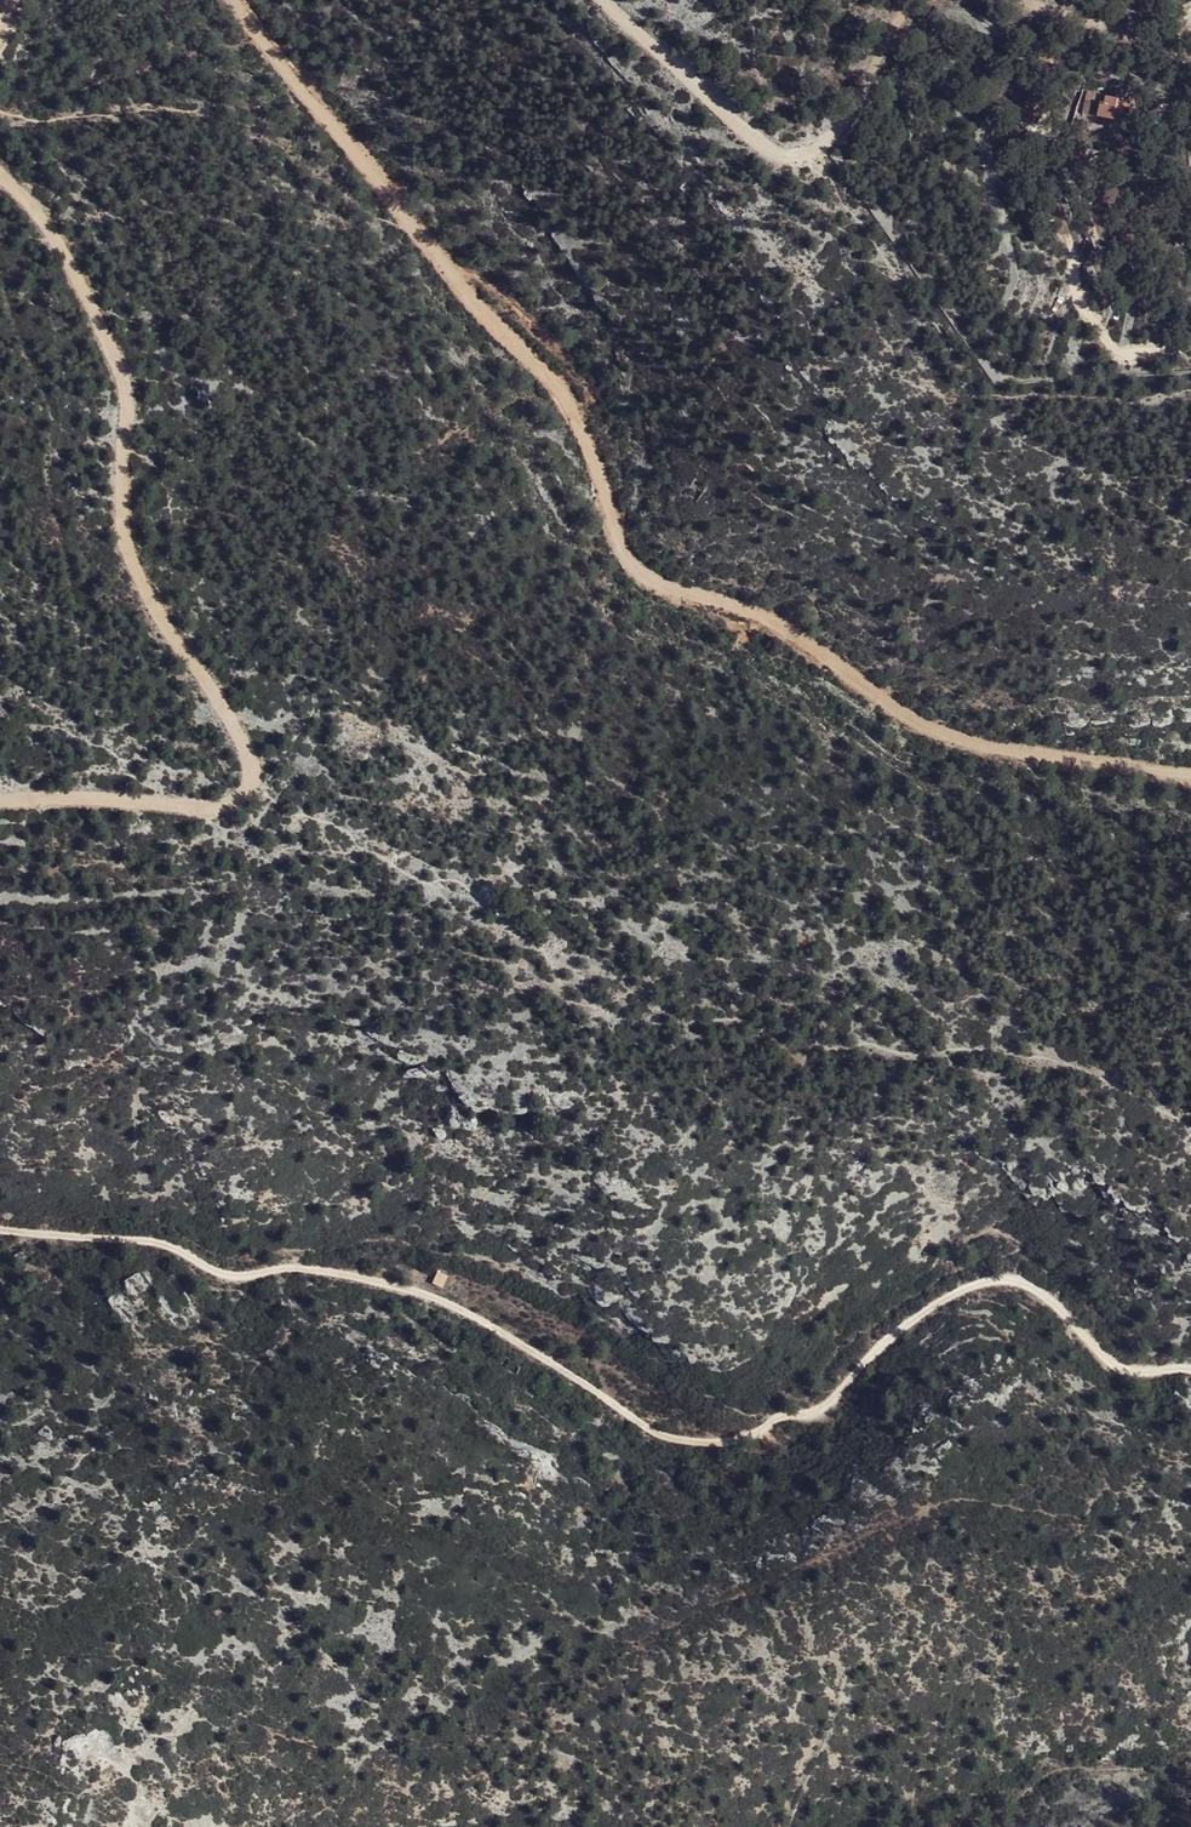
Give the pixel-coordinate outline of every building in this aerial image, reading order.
[(1104,108),(1106,97),(1108,92),(1093,88),(1089,104),(1104,108)] [(1129,102),(1106,97),(1104,108),(1103,113),(1125,117),(1129,102)] [(430,1283),(441,1288),(447,1275),(436,1270),(430,1283)]
